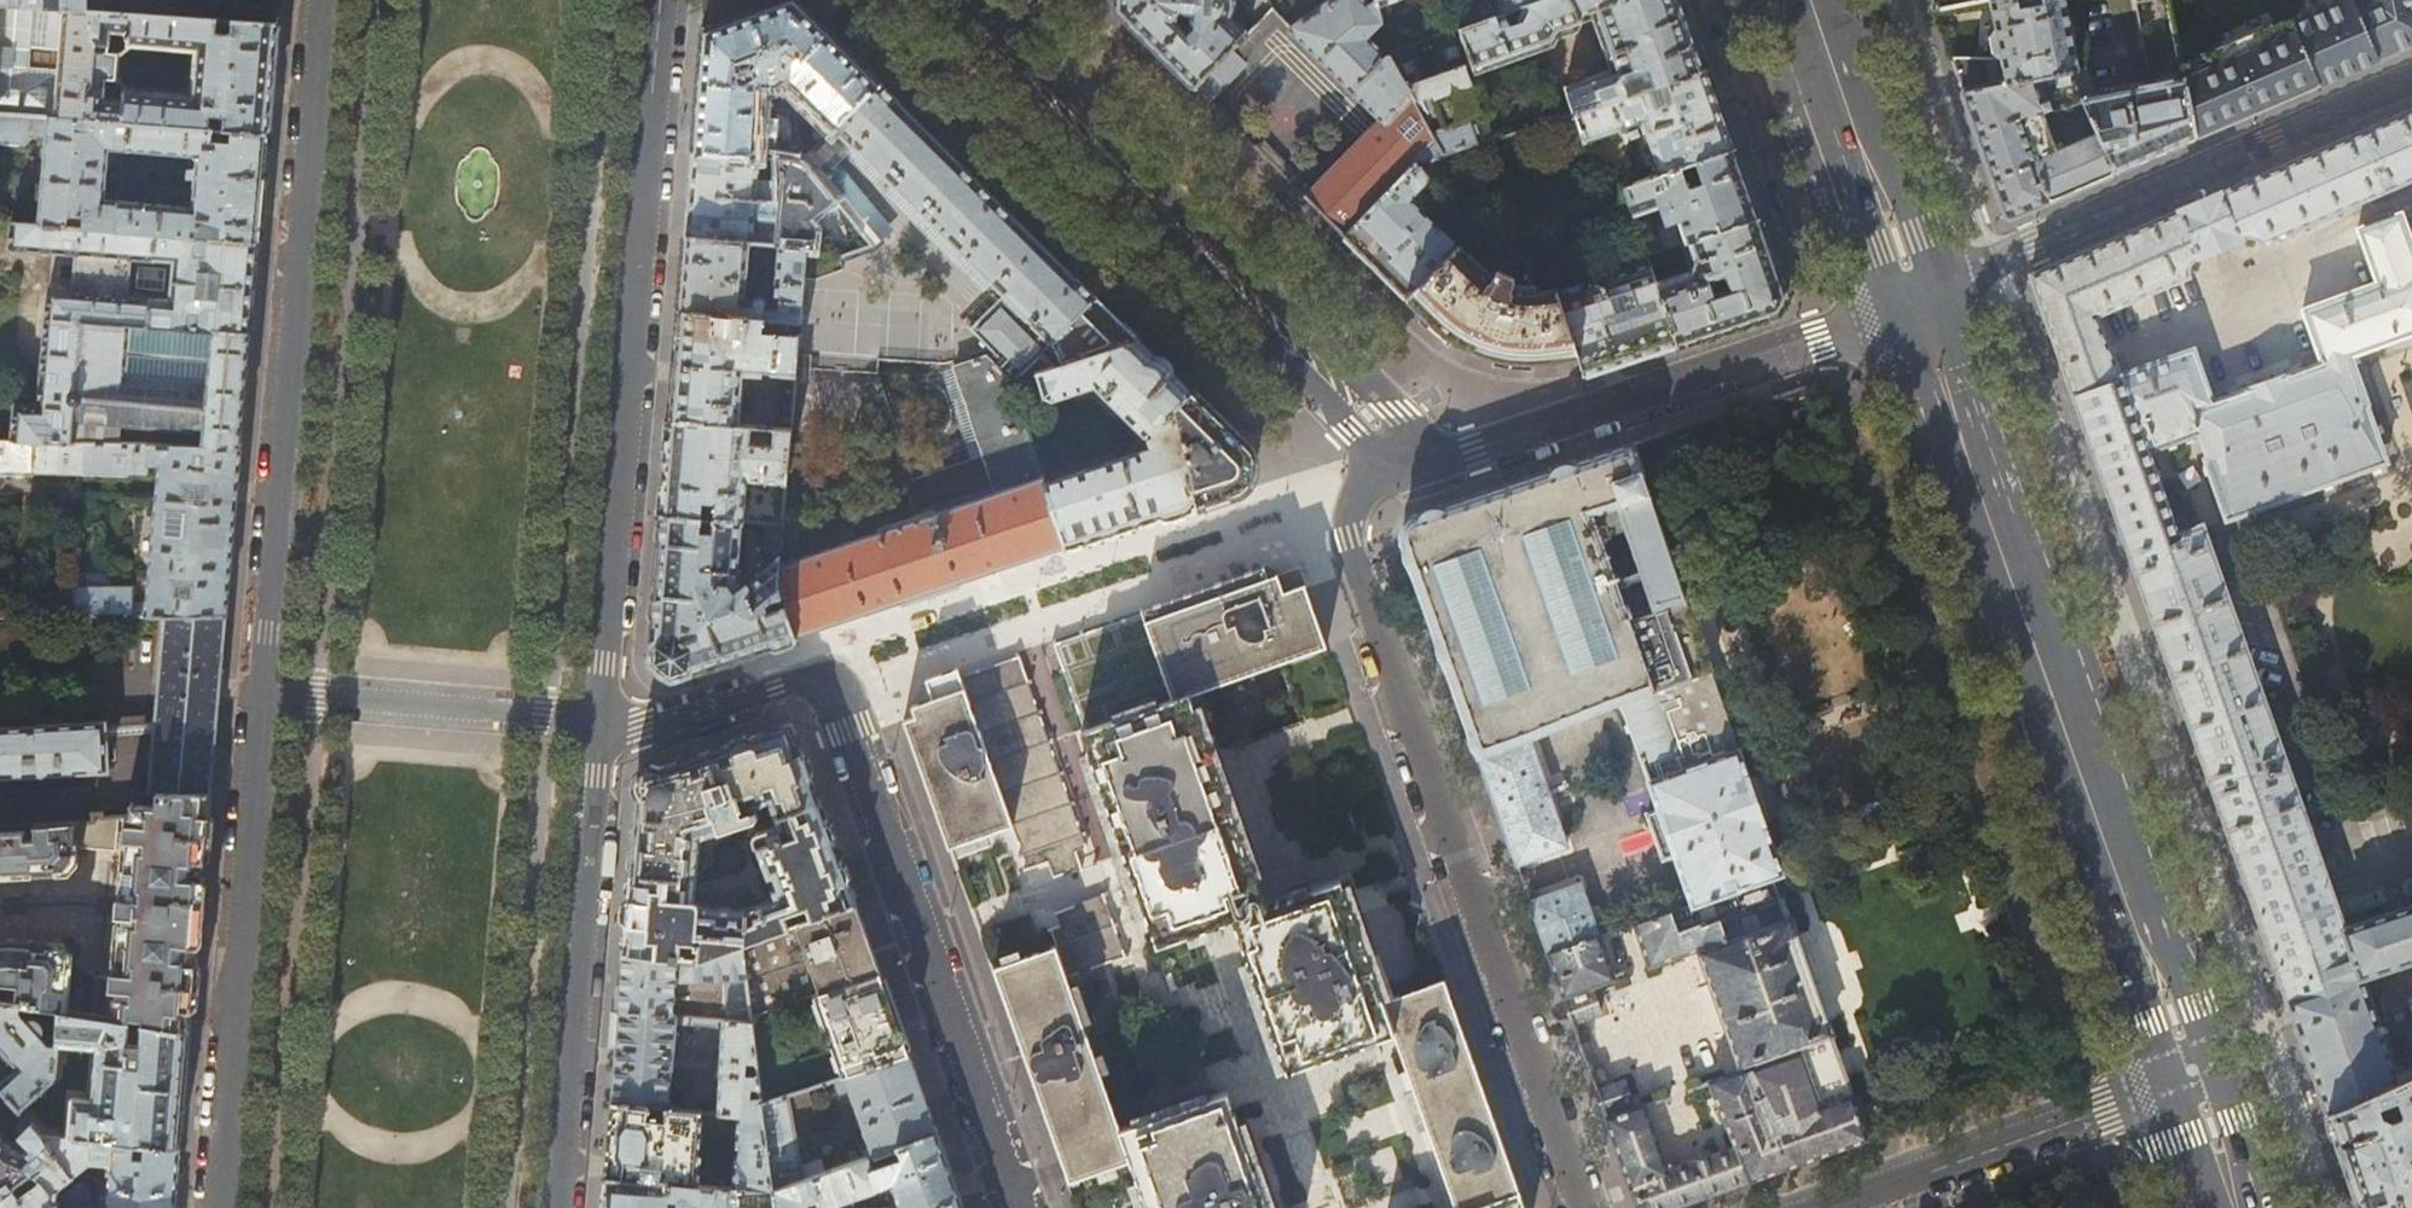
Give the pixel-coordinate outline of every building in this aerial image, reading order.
[(1,3),(86,10),(86,0),(1,0),(1,3)] [(753,13),(726,22),(704,30),(702,58),(696,120),(693,151),(780,160),(780,158),(780,150),(761,148),(766,86),(771,88),(778,88),(784,86),(787,83),(823,119),(814,129),(814,136),(811,134),(802,144),(811,153),(817,148),(836,128),(880,83),(830,33),(818,21),(831,7),(823,0),(748,0),(753,13)] [(1117,11),(1151,44),(1194,87),(1247,33),(1232,17),(1234,14),(1237,8),(1237,5),(1237,0),(1117,0),(1117,11)] [(1259,21),(1272,8),(1266,0),(1245,0),(1259,21)] [(1382,18),(1377,0),(1329,0),(1291,26),(1380,120),(1313,188),(1265,142),(1258,150),(1322,214),(1343,236),(1416,163),(1417,162),(1447,152),(1390,53),(1389,51),(1387,53),(1369,35),(1383,22),(1382,18)] [(1382,18),(1391,14),(1387,3),(1395,0),(1377,0),(1382,18)] [(1683,0),(1539,0),(1528,4),(1523,11),(1520,17),(1521,23),(1511,26),(1507,12),(1475,23),(1461,28),(1464,38),(1459,37),(1433,46),(1441,66),(1412,76),(1409,70),(1414,68),(1405,47),(1390,53),(1447,152),(1454,151),(1487,140),(1497,137),(1488,112),(1491,104),(1485,84),(1478,82),(1475,72),(1554,44),(1557,36),(1576,30),(1581,21),(1579,15),(1591,11),(1613,69),(1593,77),(1593,79),(1567,88),(1575,112),(1706,67),(1688,16),(1683,0)] [(1475,23),(1507,12),(1528,4),(1539,0),(1466,0),(1475,23)] [(2078,70),(2065,0),(1990,0),(1995,25),(1987,26),(1992,57),(1950,58),(1962,92),(2069,72),(2078,70)] [(2078,70),(2069,72),(2083,102),(2096,133),(2113,173),(2163,152),(2195,138),(2182,67),(2169,0),(2134,0),(2150,84),(2089,96),(2084,67),(2078,70)] [(2411,44),(2411,0),(2334,0),(2272,27),(2270,24),(2200,55),(2202,58),(2182,67),(2195,138),(2271,105),(2319,85),(2411,44)] [(0,3),(0,113),(268,132),(273,75),(278,23),(86,10),(1,3),(0,3)] [(1272,8),(1259,21),(1247,33),(1194,87),(1209,103),(1248,63),(1243,59),(1283,18),(1272,8)] [(1720,105),(1706,67),(1575,112),(1585,140),(1621,128),(1621,129),(1629,129),(1632,136),(1644,131),(1659,174),(1734,147),(1720,105)] [(2055,151),(2042,114),(2083,102),(2069,72),(1962,92),(2006,216),(2010,218),(2077,189),(2113,173),(2096,133),(2055,151)] [(905,107),(880,83),(836,128),(860,152),(861,151),(1006,294),(998,302),(977,323),(972,329),(992,348),(1013,326),(1039,352),(1040,351),(1096,296),(1071,272),(1070,273),(916,121),(903,108),(905,107)] [(2242,183),(2203,200),(2030,274),(2039,300),(2280,982),(2305,1053),(2327,1113),(2411,1074),(2411,1020),(2397,1025),(2400,1034),(2386,1039),(2363,976),(2411,959),(2411,904),(2345,928),(2203,524),(2194,527),(2187,508),(2171,514),(2149,451),(2200,433),(2209,457),(2206,458),(2227,518),(2387,461),(2366,403),(2368,403),(2351,356),(2411,334),(2411,243),(2401,214),(2359,230),(2379,283),(2304,311),(2322,363),(2213,402),(2195,350),(2122,376),(2097,316),(2190,278),(2189,273),(2190,268),(2192,264),(2196,260),(2243,238),(2250,237),(2256,239),(2261,245),(2276,239),(2275,238),(2411,179),(2411,109),(2242,183)] [(212,239),(258,242),(263,186),(268,132),(0,113),(0,140),(24,141),(31,134),(31,132),(49,134),(41,225),(199,238),(200,226),(213,227),(212,239)] [(1491,153),(1487,140),(1454,151),(1460,170),(1483,162),(1483,161),(1491,153)] [(1746,180),(1734,147),(1659,174),(1626,186),(1635,215),(1663,205),(1667,214),(1655,218),(1666,249),(1689,240),(1759,215),(1746,180)] [(884,232),(817,148),(811,153),(804,161),(840,205),(871,245),(875,244),(881,240),(884,232)] [(782,172),(780,160),(693,151),(692,161),(692,172),(690,193),(780,201),(782,181),(766,180),(767,171),(782,172)] [(802,160),(780,158),(780,160),(782,172),(782,177),(782,181),(780,201),(776,243),(779,243),(806,245),(814,246),(815,228),(807,219),(827,202),(834,211),(840,205),(804,161),(802,160)] [(1416,163),(1343,236),(1371,263),(1407,298),(1457,247),(1414,203),(1416,196),(1428,185),(1430,181),(1428,175),(1416,163)] [(780,201),(690,193),(688,214),(686,235),(749,240),(776,243),(780,201)] [(1775,261),(1759,215),(1689,240),(1695,260),(1693,262),(1692,265),(1693,270),(1656,283),(1677,346),(1733,327),(1779,312),(1787,295),(1775,261)] [(258,242),(212,239),(199,238),(41,225),(15,223),(13,249),(79,255),(75,292),(50,290),(40,406),(17,404),(14,440),(117,443),(119,423),(193,430),(191,445),(241,446),(249,356),(254,289),(258,242)] [(749,240),(686,235),(683,271),(680,311),(714,314),(724,314),(800,321),(800,320),(806,245),(779,243),(774,304),(769,303),(767,297),(764,295),(761,294),(757,294),(754,296),(752,298),(750,302),(743,301),(749,240)] [(1458,247),(1457,247),(1407,298),(1433,324),(1441,332),(1471,349),(1521,361),(1545,360),(1577,355),(1556,289),(1536,295),(1534,290),(1522,287),(1512,283),(1515,277),(1498,269),(1495,276),(1485,271),(1465,252),(1464,252),(1458,247)] [(1648,258),(1556,289),(1577,355),(1583,375),(1584,377),(1636,359),(1677,346),(1656,283),(1648,258)] [(977,323),(998,302),(992,296),(971,317),(977,323)] [(1114,314),(1096,296),(1040,351),(1057,366),(1139,339),(1114,314)] [(714,314),(680,311),(674,369),(670,419),(738,425),(742,369),(772,371),(772,373),(795,375),(797,354),(800,321),(724,314),(722,333),(712,332),(714,314)] [(1160,360),(1139,339),(1057,366),(1012,382),(1019,404),(1043,396),(1052,401),(1095,386),(1146,438),(1147,437),(1150,448),(1045,483),(1065,546),(1066,549),(1133,527),(1197,506),(1174,409),(1191,391),(1160,360)] [(807,367),(808,355),(797,354),(795,375),(795,380),(806,381),(807,367)] [(1225,424),(1191,391),(1174,409),(1197,506),(1212,501),(1236,493),(1247,446),(1225,424)] [(783,406),(781,429),(790,429),(793,406),(783,406)] [(738,425),(670,419),(666,466),(662,514),(743,521),(747,479),(786,482),(790,429),(781,429),(774,428),(773,444),(749,442),(751,426),(738,425)] [(1654,610),(1682,600),(1638,477),(1661,470),(1650,438),(1486,492),(1416,516),(1410,519),(1405,524),(1402,531),(1403,541),(1430,619),(1478,755),(1529,735),(1621,703),(1651,692),(1626,620),(1629,619),(1615,579),(1628,574),(1612,533),(1600,537),(1591,515),(1615,507),(1654,610)] [(149,473),(150,462),(161,463),(149,604),(133,605),(133,585),(110,585),(110,580),(103,573),(73,573),(73,616),(166,614),(226,614),(229,578),(238,481),(241,446),(191,445),(117,443),(14,440),(0,440),(0,473),(32,474),(33,472),(128,474),(128,473),(149,473)] [(959,582),(1065,546),(1045,483),(1037,464),(913,504),(780,547),(777,582),(795,636),(901,601),(902,604),(930,594),(960,584),(959,582)] [(743,521),(662,514),(655,589),(649,661),(673,680),(724,663),(796,639),(795,636),(777,582),(780,547),(782,524),(766,523),(762,549),(772,562),(740,587),(736,581),(739,580),(743,521)] [(1190,694),(1328,646),(1316,615),(1305,583),(1283,591),(1277,574),(1268,577),(1264,566),(1233,577),(1167,600),(1141,610),(1142,613),(1100,627),(1042,648),(1073,733),(1081,731),(1157,945),(1233,918),(1287,1070),(1394,1032),(1455,1207),(1526,1207),(1507,1153),(1460,1020),(1445,978),(1383,1000),(1341,880),(1265,907),(1190,694)] [(1782,872),(1682,600),(1654,610),(1629,619),(1626,620),(1651,692),(1621,703),(1659,810),(1647,814),(1663,858),(1675,855),(1692,902),(1669,911),(1669,913),(1678,936),(1701,928),(1701,927),(1719,920),(1734,915),(1779,898),(1770,876),(1782,872)] [(221,673),(226,614),(166,614),(150,795),(211,793),(218,710),(221,673)] [(1048,862),(1053,877),(1082,867),(1076,851),(1087,847),(1019,656),(961,676),(958,667),(926,678),(933,698),(912,705),(915,716),(903,719),(914,750),(940,825),(948,848),(950,847),(1012,826),(1028,870),(1048,862)] [(109,769),(106,721),(0,726),(0,775),(109,769)] [(774,817),(820,802),(792,723),(711,750),(639,774),(635,820),(631,872),(698,878),(701,837),(756,818),(756,814),(759,813),(757,805),(769,801),(774,817)] [(1567,847),(1529,735),(1478,755),(1500,817),(1517,864),(1567,847)] [(211,793),(150,795),(133,795),(133,798),(134,815),(128,815),(110,1015),(190,1029),(193,996),(196,965),(201,900),(204,868),(209,812),(211,793)] [(837,849),(820,802),(774,817),(777,823),(755,831),(752,837),(766,879),(773,877),(776,885),(769,887),(773,899),(745,909),(701,903),(700,900),(697,898),(698,878),(631,872),(627,914),(624,952),(677,957),(679,937),(698,939),(697,959),(698,959),(743,943),(790,926),(784,913),(807,905),(813,918),(856,903),(837,849)] [(86,822),(86,835),(119,835),(120,816),(103,817),(102,812),(94,812),(94,822),(86,822)] [(71,872),(80,861),(79,822),(39,824),(40,837),(27,837),(26,825),(0,826),(0,874),(71,872)] [(1549,955),(1599,938),(1580,885),(1530,901),(1549,955)] [(1132,1159),(1149,1207),(1269,1207),(1227,1090),(1121,1127),(1068,977),(1126,957),(1104,895),(1055,912),(1060,925),(1049,929),(1055,945),(994,967),(1015,1024),(1054,1132),(1072,1180),(1132,1159)] [(1779,898),(1734,915),(1738,927),(1724,933),(1719,920),(1701,927),(1701,928),(1678,936),(1669,913),(1635,925),(1649,966),(1698,949),(1744,1069),(1710,1082),(1735,1148),(1676,1169),(1663,1161),(1644,1109),(1646,1108),(1645,1105),(1635,1109),(1625,1082),(1597,1092),(1638,1207),(1671,1207),(1703,1197),(1825,1153),(1867,1138),(1780,897),(1779,898)] [(867,934),(856,903),(813,918),(790,926),(743,943),(752,1015),(814,995),(881,972),(867,934)] [(13,974),(9,998),(24,1001),(62,1007),(69,1008),(75,952),(64,938),(7,934),(0,935),(0,974),(13,974)] [(1614,978),(1599,938),(1549,955),(1558,981),(1572,1022),(1592,1015),(1600,1012),(1592,986),(1614,978)] [(673,1015),(675,980),(726,979),(726,1019),(742,1021),(753,1021),(752,1015),(743,943),(698,959),(697,959),(677,957),(624,952),(622,981),(619,1010),(673,1015)] [(881,972),(814,995),(825,1029),(821,1030),(822,1039),(828,1046),(831,1045),(842,1076),(910,1054),(894,1009),(881,972)] [(0,997),(0,1044),(21,1067),(0,1085),(0,1086),(1,1086),(13,1100),(20,1108),(56,1075),(59,1042),(60,1041),(52,1042),(44,1033),(45,1030),(46,1026),(45,1023),(43,1019),(40,1017),(37,1016),(33,1016),(29,1017),(23,1010),(24,1001),(9,998),(0,997)] [(110,1015),(69,1008),(62,1007),(60,1041),(59,1042),(98,1047),(91,1099),(73,1098),(68,1136),(94,1138),(180,1147),(186,1080),(190,1029),(110,1015)] [(710,1018),(673,1015),(619,1010),(615,1059),(611,1102),(667,1108),(675,1023),(693,1024),(694,1022),(700,1023),(699,1025),(709,1026),(710,1018)] [(761,1088),(753,1021),(742,1021),(726,1019),(724,1019),(719,1112),(740,1114),(765,1117),(763,1103),(762,1097),(751,1096),(752,1087),(761,1088)] [(775,1190),(869,1157),(898,1147),(938,1133),(923,1093),(910,1054),(842,1076),(834,1079),(836,1086),(849,1082),(873,1149),(866,1152),(863,1144),(801,1165),(791,1109),(812,1102),(807,1088),(763,1103),(765,1117),(774,1190),(775,1190)] [(2327,1113),(2348,1174),(2360,1207),(2411,1207),(2411,1074),(2327,1113)] [(13,1100),(1,1086),(0,1087),(0,1100),(13,1100)] [(605,1176),(774,1190),(765,1117),(740,1114),(734,1180),(697,1177),(703,1118),(709,1119),(710,1111),(667,1108),(611,1102),(609,1134),(605,1176)] [(56,1155),(43,1134),(28,1117),(16,1129),(31,1145),(25,1151),(17,1150),(0,1134),(0,1194),(56,1155)] [(955,1181),(938,1133),(898,1147),(902,1158),(873,1168),(869,1157),(775,1190),(777,1207),(808,1207),(806,1202),(817,1198),(821,1207),(824,1207),(893,1184),(901,1207),(964,1207),(955,1181)] [(43,1134),(56,1155),(0,1194),(0,1207),(63,1207),(56,1199),(60,1188),(92,1163),(94,1138),(68,1136),(43,1134)] [(180,1147),(94,1138),(92,1163),(104,1164),(103,1174),(109,1175),(106,1207),(175,1207),(175,1202),(177,1179),(180,1147)] [(741,1206),(741,1207),(777,1207),(775,1190),(774,1190),(605,1176),(603,1201),(602,1207),(669,1207),(670,1198),(675,1199),(676,1204),(677,1207),(678,1207),(694,1207),(695,1207),(697,1202),(741,1206)] [(80,1207),(92,1207),(92,1194),(82,1182),(61,1199),(67,1207),(73,1207),(75,1206),(80,1207)]
